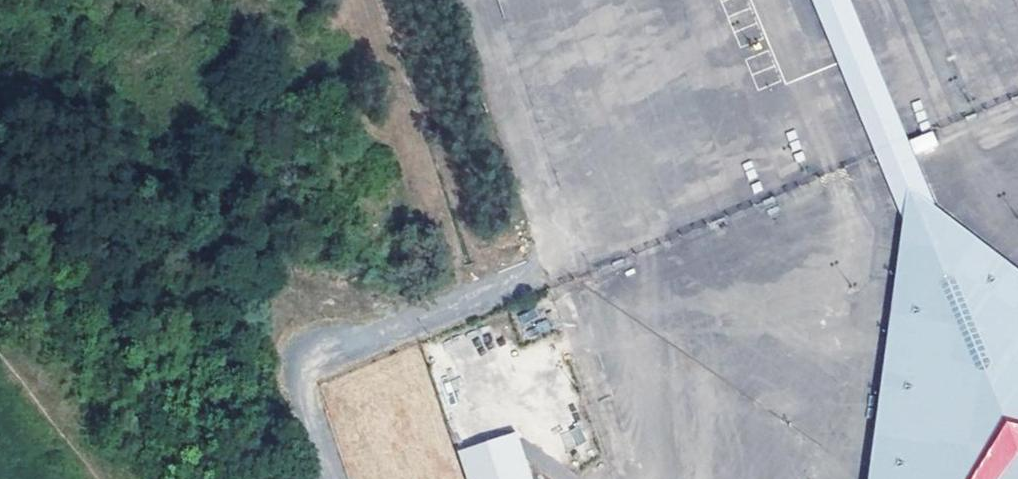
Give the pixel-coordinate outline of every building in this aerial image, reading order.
[(839,69),(854,71),(858,69),(871,57),(847,0),(810,0),(839,69)] [(875,156),(902,222),(907,188),(935,210),(912,155),(907,142),(871,57),(858,69),(854,71),(839,69),(875,156)] [(912,155),(938,145),(933,132),(907,142),(912,155)] [(935,210),(907,188),(902,222),(868,478),(1017,478),(1017,273),(935,210)] [(458,450),(467,478),(533,478),(518,431),(458,450)]
